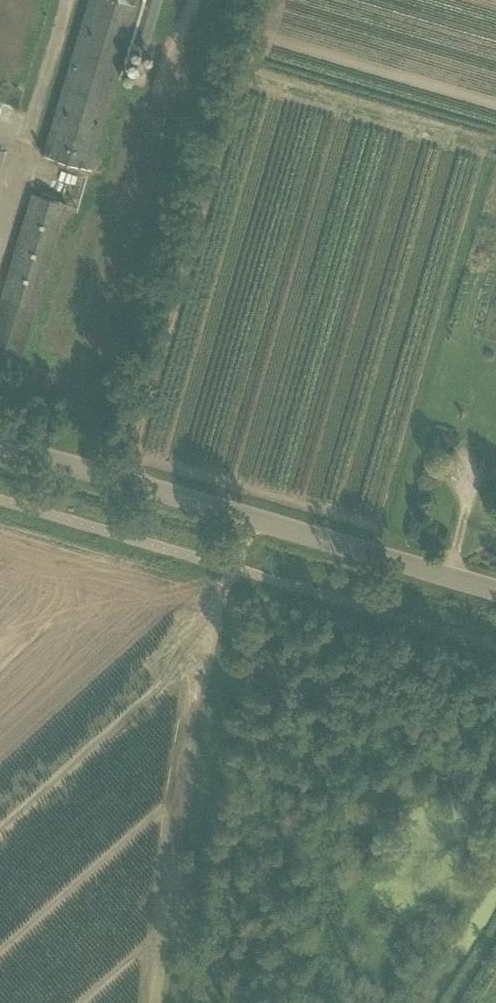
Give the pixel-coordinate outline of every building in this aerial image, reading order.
[(47,154),(97,167),(142,1),(164,7),(166,0),(89,0),(47,154)] [(0,305),(0,358),(26,364),(64,199),(27,190),(0,305)]
